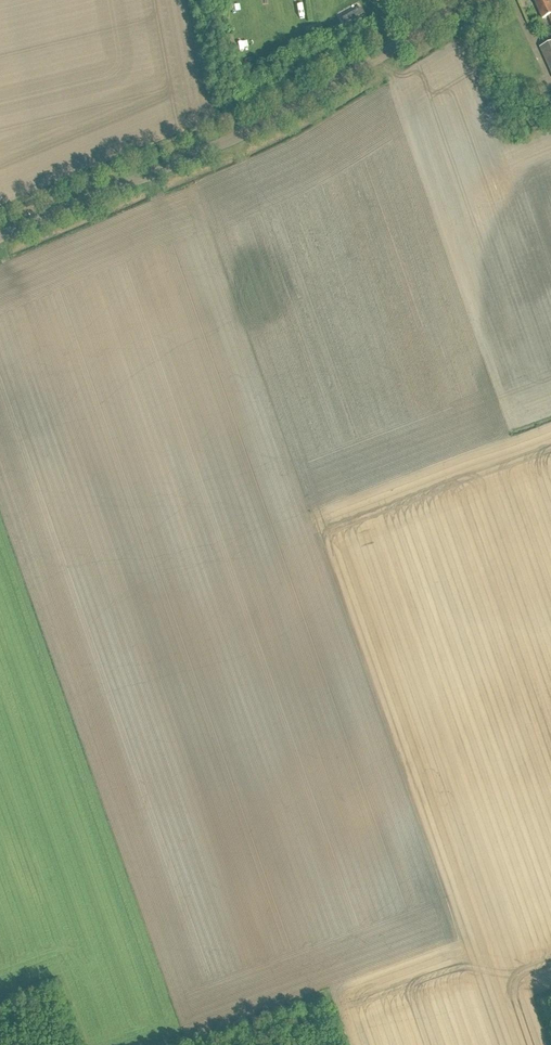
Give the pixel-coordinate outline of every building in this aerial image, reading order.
[(543,18),(548,16),(550,21),(550,0),(534,0),(543,18)] [(539,47),(550,72),(550,41),(539,47)]
